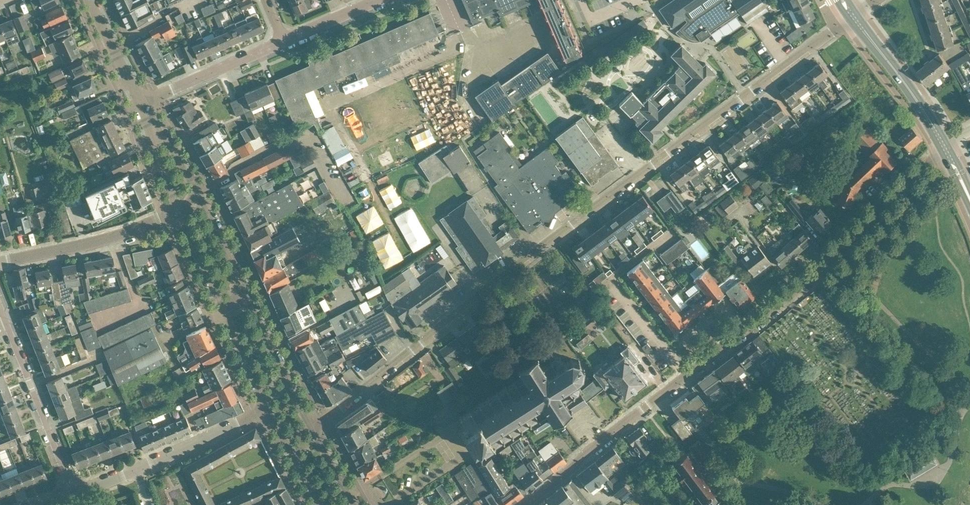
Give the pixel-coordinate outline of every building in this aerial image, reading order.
[(33,6),(41,2),(44,8),(59,1),(59,0),(30,0),(33,6)] [(121,14),(129,30),(147,21),(146,21),(155,16),(154,12),(160,9),(156,0),(115,0),(121,14)] [(239,4),(242,9),(253,4),(251,0),(248,0),(239,4)] [(309,0),(298,0),(290,4),(295,15),(312,7),(309,0)] [(528,6),(531,4),(532,5),(532,4),(531,3),(537,0),(462,0),(471,22),(496,11),(496,12),(497,11),(499,16),(498,16),(498,17),(503,15),(502,15),(509,11),(510,12),(510,11),(517,8),(518,9),(527,5),(528,6)] [(564,61),(581,53),(558,0),(538,0),(564,61)] [(592,13),(626,0),(594,0),(588,3),(592,13)] [(659,9),(672,27),(686,17),(685,15),(706,0),(673,0),(659,9)] [(741,15),(755,6),(762,1),(761,0),(731,0),(741,15)] [(808,0),(806,1),(791,9),(799,26),(786,36),(790,43),(813,26),(809,18),(814,16),(814,15),(813,16),(806,2),(809,1),(808,0)] [(791,9),(806,1),(806,0),(787,0),(791,9)] [(945,17),(940,0),(922,0),(924,6),(922,6),(924,11),(926,11),(929,22),(945,17)] [(62,7),(46,14),(47,18),(41,20),(45,28),(67,18),(62,7)] [(245,18),(247,22),(253,34),(264,29),(256,12),(245,17),(245,18)] [(276,79),(275,79),(276,82),(282,96),(297,132),(313,123),(318,132),(323,130),(317,117),(313,119),(301,91),(322,82),(327,93),(338,88),(333,77),(353,68),(358,79),(400,61),(396,50),(399,49),(400,51),(407,48),(406,45),(437,32),(438,35),(439,34),(438,33),(436,27),(429,12),(429,13),(332,56),(330,53),(332,52),(331,52),(308,62),(309,62),(310,65),(276,80),(276,79)] [(19,31),(28,27),(23,14),(14,18),(19,31)] [(945,17),(929,22),(933,33),(931,34),(933,39),(934,38),(938,50),(955,44),(945,17)] [(235,23),(228,26),(227,23),(225,18),(220,20),(231,44),(242,39),(235,23)] [(245,18),(235,23),(242,39),(253,34),(247,22),(245,18)] [(0,24),(6,38),(8,45),(20,40),(17,33),(11,19),(11,20),(0,24)] [(53,34),(55,40),(73,31),(68,19),(40,32),(43,39),(53,34)] [(642,21),(641,19),(634,24),(635,25),(637,29),(644,24),(642,21)] [(220,20),(217,22),(220,29),(219,30),(221,34),(215,36),(220,49),(231,44),(220,20)] [(162,34),(165,38),(166,40),(176,35),(169,21),(149,31),(152,36),(136,45),(146,64),(147,63),(162,55),(154,38),(162,34)] [(441,25),(436,27),(438,33),(444,31),(445,31),(445,30),(444,30),(441,25)] [(213,32),(202,37),(209,53),(220,49),(215,36),(213,32)] [(71,34),(54,42),(60,54),(61,53),(65,62),(80,55),(71,34)] [(202,37),(202,36),(197,38),(199,43),(193,46),(198,58),(200,59),(202,58),(203,56),(209,53),(202,37)] [(601,43),(592,50),(597,57),(606,51),(604,47),(601,43)] [(639,128),(652,141),(662,131),(659,128),(715,73),(705,62),(702,65),(697,61),(681,44),(670,54),(680,64),(646,98),(647,99),(643,103),(632,92),(631,93),(620,103),(619,105),(630,116),(631,115),(637,121),(635,123),(640,127),(639,128)] [(45,56),(41,47),(30,52),(34,61),(45,56)] [(182,50),(188,63),(195,60),(191,50),(189,47),(182,50)] [(588,64),(597,57),(592,50),(583,56),(588,64)] [(170,70),(166,63),(173,60),(169,52),(162,55),(147,63),(155,78),(170,70)] [(474,95),(491,120),(525,96),(561,71),(547,52),(546,52),(547,54),(542,57),(541,57),(541,58),(536,61),(535,61),(535,62),(530,65),(529,65),(530,66),(524,69),(523,69),(524,70),(519,73),(518,73),(518,74),(513,77),(512,77),(512,78),(507,81),(506,81),(507,82),(502,85),(497,79),(496,80),(495,80),(496,80),(493,82),(474,95)] [(950,67),(949,65),(939,53),(930,61),(929,60),(925,63),(926,64),(916,72),(927,85),(950,67)] [(71,71),(74,77),(88,70),(83,59),(62,69),(61,67),(48,73),(52,82),(62,77),(61,75),(64,74),(64,75),(71,71)] [(8,69),(17,66),(15,60),(6,64),(8,69)] [(819,63),(808,70),(820,86),(822,89),(827,85),(822,78),(827,74),(819,63)] [(27,66),(19,70),(20,73),(19,73),(20,76),(30,72),(27,66)] [(20,76),(19,73),(20,73),(19,70),(10,74),(12,79),(20,76)] [(820,86),(808,70),(799,78),(807,89),(808,89),(811,92),(820,86)] [(79,98),(79,99),(85,96),(84,94),(96,89),(91,77),(73,85),(76,91),(71,93),(74,100),(79,98)] [(69,85),(66,78),(55,83),(58,90),(69,85)] [(807,89),(799,78),(789,85),(798,96),(807,89)] [(282,96),(276,82),(268,85),(267,83),(256,88),(263,104),(282,96)] [(798,96),(789,85),(780,92),(792,108),(801,101),(798,96)] [(263,104),(256,88),(244,93),(245,95),(238,98),(244,112),(245,112),(249,121),(255,118),(251,109),(263,104)] [(843,99),(834,105),(837,109),(851,99),(843,89),(838,93),(843,99)] [(230,102),(236,116),(244,112),(238,98),(230,102)] [(801,107),(810,102),(808,98),(799,103),(801,107)] [(93,99),(80,105),(87,122),(108,114),(103,102),(96,105),(93,99)] [(57,107),(60,113),(74,106),(72,100),(57,107)] [(181,105),(172,109),(185,130),(197,122),(197,123),(205,118),(200,111),(197,113),(190,101),(182,106),(181,105)] [(777,102),(767,109),(778,124),(788,117),(777,102)] [(828,116),(837,109),(834,105),(825,112),(828,116)] [(74,107),(61,113),(64,119),(77,113),(74,107)] [(349,110),(356,135),(365,132),(357,107),(349,110)] [(901,122),(907,117),(900,107),(893,113),(901,122)] [(778,124),(767,109),(757,116),(766,127),(768,131),(778,124)] [(818,123),(828,116),(825,112),(815,120),(818,123)] [(275,115),(268,118),(271,124),(277,121),(275,115)] [(806,132),(818,123),(815,120),(812,115),(800,124),(806,132)] [(766,127),(757,116),(747,124),(756,135),(757,136),(763,132),(762,130),(766,127)] [(619,165),(583,117),(555,137),(580,172),(580,171),(591,186),(598,180),(596,178),(610,168),(612,171),(619,165)] [(125,147),(111,119),(69,140),(83,168),(96,161),(107,156),(125,147)] [(347,146),(349,151),(353,149),(341,121),(329,126),(339,149),(347,146)] [(211,125),(214,131),(219,128),(215,122),(211,125)] [(432,122),(413,130),(421,149),(440,141),(432,122)] [(795,134),(789,139),(792,143),(803,134),(795,123),(790,127),(795,134)] [(923,138),(909,123),(905,126),(908,130),(900,137),(910,149),(923,138)] [(259,135),(253,124),(245,128),(252,139),(259,135)] [(756,135),(747,124),(738,131),(746,142),(756,135)] [(200,154),(215,145),(219,143),(212,132),(214,131),(211,125),(199,132),(202,137),(193,143),(200,154)] [(274,138),(283,135),(280,127),(272,130),(274,138)] [(887,172),(897,162),(886,150),(889,148),(882,142),(881,143),(866,127),(854,139),(871,157),(864,164),(858,158),(847,169),(853,175),(846,181),(847,182),(843,189),(832,184),(827,195),(838,200),(838,201),(851,207),(859,187),(863,188),(868,184),(866,182),(870,178),(873,181),(877,178),(875,177),(873,174),(877,170),(882,176),(887,171),(887,172)] [(749,146),(746,142),(738,131),(728,138),(737,149),(739,153),(749,146)] [(547,147),(519,168),(506,151),(511,148),(511,147),(499,132),(487,140),(483,143),(487,148),(477,155),(497,183),(494,186),(528,232),(545,220),(542,217),(552,210),(554,213),(581,193),(565,171),(562,174),(555,164),(558,161),(547,147)] [(737,149),(728,138),(719,145),(727,156),(737,149)] [(782,150),(792,143),(789,139),(779,146),(782,150)] [(254,150),(250,144),(244,148),(247,154),(254,150)] [(450,150),(447,147),(446,144),(418,162),(431,182),(451,169),(456,170),(469,191),(479,185),(468,167),(471,165),(469,162),(459,145),(450,150)] [(206,166),(207,166),(220,158),(222,157),(215,145),(200,154),(206,166)] [(268,168),(280,162),(293,155),(293,156),(294,155),(293,154),(294,152),(295,151),(291,145),(263,159),(268,168)] [(709,145),(698,153),(707,164),(710,168),(714,165),(711,160),(717,156),(709,145)] [(772,157),(782,150),(779,146),(770,153),(768,150),(767,150),(772,157)] [(763,164),(772,157),(767,150),(762,154),(764,157),(760,160),(763,164)] [(804,153),(804,157),(807,160),(811,160),(814,157),(814,154),(811,151),(807,150),(804,153)] [(307,161),(302,152),(302,151),(296,154),(295,154),(295,155),(294,155),(293,156),(298,165),(307,161)] [(359,151),(345,157),(352,176),(367,171),(359,151)] [(110,161),(107,156),(96,161),(99,166),(107,163),(109,168),(112,167),(115,174),(133,165),(127,153),(110,161)] [(707,164),(698,153),(689,160),(697,171),(698,171),(707,164)] [(227,169),(220,158),(207,166),(213,177),(227,169)] [(753,171),(763,164),(760,160),(755,163),(752,158),(746,162),(750,167),(753,171)] [(263,159),(252,164),(256,174),(268,168),(263,159)] [(301,164),(304,171),(315,165),(312,159),(307,162),(306,161),(301,164)] [(697,171),(689,160),(679,167),(688,178),(694,187),(704,179),(698,171),(697,171)] [(750,167),(746,162),(745,160),(733,169),(741,180),(753,171),(750,167)] [(21,190),(18,191),(12,170),(5,172),(3,162),(0,163),(0,176),(5,195),(15,192),(21,215),(15,216),(19,231),(31,228),(21,190)] [(252,164),(240,170),(245,180),(251,177),(256,174),(252,164)] [(688,178),(679,167),(670,174),(683,192),(687,188),(683,182),(688,178)] [(152,199),(142,176),(130,181),(127,173),(128,172),(127,172),(126,169),(84,189),(85,192),(94,216),(101,213),(104,219),(120,211),(117,205),(123,202),(124,204),(125,203),(123,199),(129,196),(133,207),(152,199)] [(226,199),(247,189),(246,187),(254,183),(251,177),(245,180),(240,170),(234,173),(237,179),(220,188),(226,199)] [(730,182),(724,186),(727,191),(738,182),(730,171),(725,175),(730,182)] [(759,173),(749,180),(756,189),(765,181),(759,173)] [(257,181),(254,183),(246,187),(247,189),(226,199),(232,211),(240,207),(253,200),(250,192),(260,187),(257,181)] [(323,193),(329,190),(324,181),(319,184),(323,193)] [(370,207),(384,201),(376,182),(362,189),(370,207)] [(272,221),(303,204),(291,183),(254,202),(253,200),(240,207),(243,212),(234,217),(244,236),(272,221)] [(717,198),(727,191),(724,186),(715,193),(713,190),(712,191),(717,198)] [(38,187),(30,189),(33,200),(41,198),(38,187)] [(309,202),(316,213),(335,202),(328,191),(309,202)] [(671,191),(657,201),(664,210),(671,205),(676,213),(683,207),(671,191)] [(707,205),(717,198),(712,191),(703,198),(705,200),(704,201),(707,205)] [(739,205),(731,194),(715,207),(723,217),(739,205)] [(642,195),(633,202),(644,216),(653,210),(642,195)] [(513,240),(518,237),(510,225),(509,225),(506,221),(498,227),(501,231),(492,237),(479,219),(485,214),(473,196),(452,210),(450,207),(447,209),(449,212),(448,213),(449,213),(440,219),(459,246),(456,247),(473,272),(480,267),(479,266),(484,262),(485,264),(502,251),(501,249),(510,243),(511,244),(514,242),(513,240)] [(809,208),(804,208),(803,210),(792,198),(786,203),(800,219),(803,216),(819,234),(831,223),(828,218),(828,217),(827,215),(826,216),(819,208),(813,213),(809,208)] [(380,230),(397,219),(386,201),(369,212),(380,230)] [(695,214),(707,205),(704,201),(696,206),(692,201),(688,204),(695,214)] [(48,224),(42,202),(30,205),(36,227),(48,224)] [(644,216),(633,202),(624,209),(635,223),(644,216)] [(635,223),(624,209),(616,215),(626,229),(627,229),(635,223)] [(5,210),(0,212),(0,237),(11,234),(5,210)] [(71,230),(66,211),(54,214),(59,233),(71,230)] [(324,237),(320,229),(319,227),(322,226),(316,215),(269,239),(251,249),(250,250),(263,278),(285,265),(282,259),(324,237)] [(626,229),(616,215),(607,222),(618,236),(617,236),(620,240),(630,233),(627,229),(626,229)] [(251,249),(269,239),(269,238),(271,238),(269,235),(277,231),(272,221),(244,236),(251,249)] [(618,236),(607,222),(598,228),(609,242),(617,236),(618,236)] [(812,239),(798,224),(788,233),(793,238),(802,248),(811,240),(812,240),(812,239)] [(385,238),(400,263),(418,253),(402,227),(385,238)] [(609,242),(598,228),(590,234),(600,249),(609,242)] [(600,249),(590,234),(581,241),(592,255),(600,249)] [(681,238),(676,242),(684,251),(688,247),(681,238)] [(801,249),(802,248),(793,238),(786,243),(782,238),(778,241),(791,257),(792,257),(791,257),(801,248),(801,249)] [(592,255),(581,241),(572,248),(577,255),(572,259),(583,273),(589,269),(583,262),(592,255)] [(743,245),(762,269),(770,262),(757,246),(754,248),(748,241),(743,245)] [(791,257),(778,241),(774,245),(778,250),(772,256),(781,266),(791,257)] [(684,251),(676,242),(672,245),(679,255),(684,251)] [(679,255),(672,245),(667,249),(674,259),(679,255)] [(727,245),(720,250),(732,266),(739,260),(727,245)] [(762,269),(743,245),(740,245),(737,247),(737,250),(738,253),(742,253),(743,253),(745,255),(740,259),(753,275),(762,269)] [(133,253),(136,265),(148,263),(147,259),(150,258),(152,264),(155,263),(158,269),(168,265),(177,261),(172,248),(158,255),(154,256),(153,249),(133,253)] [(290,282),(289,281),(285,273),(287,272),(288,275),(307,265),(305,262),(318,255),(315,249),(285,265),(263,278),(269,293),(290,282)] [(674,259),(667,249),(662,253),(666,257),(670,262),(674,259)] [(123,255),(131,279),(137,276),(129,253),(123,255)] [(112,257),(98,259),(101,273),(115,270),(112,257)] [(101,273),(98,259),(85,262),(87,275),(101,273)] [(672,297),(663,285),(653,273),(643,260),(627,273),(637,286),(647,298),(656,310),(665,321),(674,333),(687,323),(686,323),(694,317),(697,314),(697,315),(701,311),(712,302),(712,303),(725,294),(706,269),(694,278),(694,279),(701,288),(689,297),(685,301),(687,304),(685,305),(685,306),(681,309),(672,297)] [(169,282),(183,276),(178,263),(161,271),(163,277),(167,276),(169,282)] [(61,298),(68,296),(71,296),(69,287),(79,284),(75,264),(63,266),(64,273),(62,273),(63,280),(58,281),(61,298)] [(451,288),(450,287),(450,286),(456,282),(444,265),(411,288),(409,284),(410,284),(402,272),(382,286),(388,299),(391,303),(391,304),(402,319),(405,317),(411,327),(421,320),(415,313),(435,299),(436,300),(437,299),(438,299),(439,298),(439,297),(439,296),(451,288)] [(23,286),(29,284),(25,267),(13,270),(17,286),(13,287),(15,299),(26,297),(23,286)] [(54,299),(61,298),(58,281),(53,282),(52,275),(49,276),(48,269),(35,271),(38,285),(45,284),(46,291),(52,290),(52,292),(49,293),(51,300),(54,299)] [(120,286),(126,283),(122,270),(115,272),(120,286)] [(736,271),(720,284),(738,306),(747,299),(747,300),(754,295),(736,271)] [(156,281),(153,273),(138,280),(141,288),(156,281)] [(299,308),(289,286),(298,280),(299,282),(307,277),(305,273),(289,281),(290,282),(269,293),(280,317),(299,308)] [(89,277),(82,278),(85,293),(91,292),(89,277)] [(592,288),(597,284),(593,279),(588,283),(592,288)] [(171,303),(191,294),(188,285),(184,286),(182,280),(172,285),(173,288),(168,291),(169,293),(167,294),(171,303)] [(127,288),(121,290),(125,302),(131,300),(127,288)] [(125,302),(121,290),(115,291),(119,304),(125,302)] [(119,304),(115,291),(109,293),(113,306),(119,304)] [(113,306),(109,293),(103,295),(107,308),(113,306)] [(196,306),(191,294),(171,303),(174,308),(164,312),(167,319),(196,306)] [(107,308),(103,295),(97,297),(101,309),(107,308)] [(30,309),(38,307),(36,297),(28,299),(30,309)] [(101,309),(97,297),(91,299),(95,311),(101,309)] [(95,311),(91,299),(83,301),(88,313),(95,311)] [(295,350),(317,339),(318,340),(324,336),(323,334),(333,328),(337,335),(376,314),(368,299),(313,327),(306,332),(290,340),(295,350)] [(63,304),(67,314),(72,311),(69,302),(63,304)] [(19,306),(21,312),(30,308),(28,303),(19,306)] [(288,335),(316,320),(308,303),(299,308),(280,317),(288,335)] [(32,314),(31,311),(30,308),(21,312),(23,317),(32,314)] [(31,311),(32,314),(23,317),(23,318),(24,318),(28,328),(28,329),(42,323),(47,321),(42,310),(40,311),(39,308),(31,311)] [(203,320),(197,308),(184,314),(187,320),(180,322),(183,329),(203,320)] [(586,309),(578,315),(583,321),(591,314),(586,309)] [(145,314),(150,326),(156,323),(151,311),(145,314)] [(332,369),(327,359),(340,351),(356,342),(357,344),(361,342),(360,340),(371,334),(376,344),(396,334),(384,311),(376,315),(376,314),(337,335),(320,343),(318,340),(317,339),(295,350),(308,374),(309,374),(312,380),(332,369)] [(74,322),(80,320),(77,312),(71,314),(74,322)] [(65,317),(69,326),(71,325),(71,324),(74,322),(74,323),(70,314),(65,317)] [(144,329),(150,326),(145,314),(139,317),(144,329)] [(144,329),(139,317),(133,320),(139,332),(144,329)] [(139,332),(133,320),(127,322),(133,334),(139,332)] [(78,332),(74,323),(74,322),(71,324),(71,325),(69,326),(72,335),(78,332)] [(133,334),(127,322),(122,325),(127,337),(133,334)] [(46,335),(42,323),(28,329),(29,329),(33,340),(32,340),(46,335)] [(480,338),(484,336),(475,324),(459,336),(467,347),(468,347),(470,350),(466,353),(473,363),(486,354),(488,357),(494,352),(488,344),(486,345),(480,338)] [(127,337),(122,325),(116,328),(121,339),(127,337)] [(80,331),(88,351),(101,346),(93,326),(80,331)] [(191,360),(215,346),(205,326),(186,335),(188,339),(182,342),(188,355),(191,360)] [(104,351),(119,385),(167,361),(151,328),(104,351)] [(121,339),(116,328),(110,330),(116,342),(121,339)] [(116,342),(110,330),(104,333),(110,345),(116,342)] [(395,338),(399,344),(407,338),(403,332),(395,338)] [(110,345),(104,333),(98,336),(103,348),(110,345)] [(51,346),(46,335),(32,340),(33,340),(37,351),(51,346)] [(759,335),(743,347),(748,355),(747,356),(751,361),(754,359),(758,364),(761,362),(757,356),(769,347),(759,335)] [(74,339),(77,349),(80,348),(80,346),(83,345),(79,337),(74,339)] [(440,350),(448,361),(464,350),(456,338),(440,350)] [(647,354),(652,350),(647,343),(641,348),(647,354)] [(88,358),(83,345),(80,346),(80,348),(77,349),(82,360),(88,358)] [(55,357),(51,346),(37,351),(37,352),(37,351),(42,362),(41,362),(41,363),(55,357)] [(215,346),(191,360),(187,362),(190,368),(191,369),(199,365),(198,363),(202,360),(205,367),(221,359),(215,346)] [(362,362),(370,372),(387,359),(376,346),(369,350),(372,354),(362,362)] [(597,378),(599,381),(604,387),(611,382),(624,398),(645,382),(632,365),(639,360),(628,346),(620,352),(623,355),(603,371),(600,367),(593,373),(597,378)] [(604,387),(599,381),(597,378),(581,390),(579,387),(580,387),(579,386),(578,387),(576,383),(577,382),(576,380),(581,377),(582,378),(583,376),(581,375),(583,369),(584,369),(584,367),(582,368),(579,363),(581,362),(579,361),(578,362),(572,361),(572,359),(570,358),(570,360),(566,363),(564,361),(563,362),(560,358),(561,357),(560,356),(559,357),(555,357),(555,355),(554,355),(553,357),(551,358),(544,347),(532,355),(533,357),(520,365),(519,363),(517,365),(518,366),(517,367),(518,367),(516,369),(517,370),(519,369),(523,376),(516,380),(515,379),(513,380),(514,381),(507,386),(506,385),(504,386),(505,387),(498,392),(497,390),(495,391),(496,393),(489,398),(488,396),(487,397),(487,398),(480,403),(479,402),(478,403),(479,404),(470,409),(469,408),(467,409),(468,409),(459,415),(460,416),(459,417),(463,424),(462,426),(461,427),(463,430),(459,432),(469,447),(472,444),(474,447),(475,446),(478,447),(482,454),(483,453),(484,454),(530,425),(536,433),(552,423),(551,422),(553,420),(554,423),(555,422),(554,420),(568,411),(569,413),(587,402),(586,402),(604,387)] [(751,361),(747,356),(748,355),(743,347),(734,354),(739,360),(737,362),(743,369),(743,370),(746,374),(752,369),(748,363),(751,361)] [(338,379),(341,376),(343,374),(337,363),(345,359),(340,351),(327,359),(332,369),(312,380),(318,392),(337,381),(338,379)] [(191,360),(188,355),(185,357),(184,355),(182,356),(181,354),(177,357),(182,365),(187,362),(191,360)] [(61,355),(55,357),(41,363),(42,363),(46,373),(45,374),(46,374),(65,366),(61,355)] [(77,355),(70,358),(72,364),(79,361),(77,355)] [(729,380),(743,370),(743,369),(737,362),(732,356),(714,369),(729,388),(733,385),(729,380)] [(231,380),(221,360),(202,370),(209,384),(202,387),(205,393),(231,380)] [(100,375),(106,372),(102,361),(96,364),(100,375)] [(187,362),(182,365),(186,370),(190,368),(187,362)] [(349,368),(358,381),(367,375),(358,362),(349,368)] [(453,379),(458,376),(451,365),(446,369),(453,379)] [(729,388),(714,369),(692,386),(706,405),(712,400),(708,394),(716,388),(717,389),(720,387),(728,397),(733,393),(729,388)] [(107,374),(111,384),(117,382),(113,372),(107,374)] [(496,373),(487,380),(491,386),(501,379),(496,373)] [(352,389),(341,376),(338,379),(337,381),(318,392),(326,406),(343,396),(345,394),(352,389)] [(51,395),(66,389),(68,388),(66,383),(64,384),(62,377),(47,383),(51,395)] [(452,381),(445,386),(452,398),(460,393),(452,381)] [(187,401),(191,410),(198,408),(200,413),(209,410),(207,404),(214,401),(213,400),(219,397),(220,400),(214,402),(217,410),(239,400),(231,383),(216,390),(199,397),(187,401)] [(7,386),(0,389),(0,402),(12,397),(11,397),(7,386)] [(75,386),(66,389),(51,395),(56,406),(79,397),(75,386)] [(452,398),(445,386),(437,391),(445,403),(452,398)] [(715,416),(706,405),(692,386),(692,387),(694,390),(688,394),(689,396),(686,398),(685,397),(672,407),(680,418),(671,425),(683,440),(692,433),(685,424),(690,420),(691,422),(699,416),(701,419),(698,422),(701,427),(715,416)] [(184,394),(187,400),(187,401),(199,397),(196,389),(184,394)] [(376,395),(382,403),(389,398),(384,390),(376,395)] [(144,407),(152,404),(148,396),(140,399),(144,407)] [(12,397),(0,402),(0,414),(2,414),(16,408),(15,408),(11,397),(12,397)] [(84,409),(80,398),(79,397),(56,406),(61,419),(74,414),(74,415),(76,420),(93,413),(91,406),(84,409)] [(377,407),(371,398),(335,424),(341,434),(350,428),(348,424),(377,407)] [(191,410),(187,401),(187,400),(180,403),(182,407),(184,413),(191,410)] [(244,410),(239,400),(217,410),(201,417),(205,427),(244,410)] [(97,410),(107,406),(104,401),(95,405),(97,410)] [(377,407),(348,424),(350,428),(341,434),(349,449),(366,437),(359,425),(362,423),(363,425),(382,413),(378,406),(377,407)] [(117,407),(109,410),(110,413),(108,414),(110,417),(111,417),(111,416),(119,413),(117,407)] [(16,408),(2,414),(6,425),(20,419),(16,409),(16,408)] [(110,417),(108,414),(110,413),(109,410),(108,411),(108,410),(97,415),(99,421),(110,417)] [(95,416),(86,419),(88,422),(86,423),(87,426),(97,422),(95,416)] [(192,431),(185,416),(173,421),(179,436),(192,431)] [(21,420),(20,419),(6,425),(11,437),(25,431),(25,430),(24,431),(20,420),(21,420)] [(87,426),(86,423),(88,422),(86,419),(77,423),(79,429),(87,426)] [(179,436),(173,421),(161,426),(167,441),(179,436)] [(72,425),(63,428),(65,434),(74,431),(72,425)] [(167,441),(161,426),(149,431),(155,446),(167,441)] [(652,453),(629,470),(632,473),(654,456),(663,449),(655,439),(647,445),(642,439),(646,436),(639,427),(626,437),(641,457),(650,450),(652,453)] [(256,428),(245,434),(235,439),(225,444),(216,450),(215,450),(216,450),(206,455),(196,461),(183,468),(201,504),(215,504),(199,473),(202,471),(212,466),(221,460),(231,455),(241,449),(251,444),(261,438),(256,428)] [(918,432),(915,428),(909,433),(912,436),(918,432)] [(123,450),(118,436),(116,431),(111,433),(113,438),(107,440),(112,454),(112,453),(123,449),(123,450)] [(129,431),(118,436),(123,450),(124,450),(123,449),(134,445),(135,445),(129,431)] [(155,446),(149,431),(138,436),(144,451),(155,446)] [(19,436),(22,442),(31,438),(29,433),(19,436)] [(350,451),(358,467),(377,457),(371,447),(379,442),(375,434),(350,451)] [(553,472),(542,455),(541,453),(540,454),(538,455),(529,443),(523,447),(522,446),(524,444),(519,437),(511,443),(513,447),(519,455),(524,462),(530,472),(531,473),(527,475),(535,486),(553,472)] [(15,438),(7,441),(8,445),(7,445),(8,448),(18,444),(15,438)] [(720,498),(718,499),(714,493),(720,489),(704,467),(703,468),(701,465),(702,464),(703,464),(712,457),(699,439),(689,446),(692,450),(691,451),(691,450),(686,454),(683,450),(684,450),(683,449),(683,450),(677,449),(676,449),(672,452),(671,452),(671,453),(671,459),(670,459),(670,460),(671,460),(673,463),(668,467),(697,504),(698,504),(704,500),(708,504),(712,504),(720,499),(720,498)] [(112,454),(107,440),(95,445),(101,458),(112,453),(112,454)] [(7,445),(8,445),(7,441),(0,444),(0,451),(8,448),(7,445)] [(566,462),(559,452),(558,451),(557,451),(550,442),(538,450),(540,454),(541,453),(542,455),(553,472),(566,462)] [(101,458),(95,445),(84,449),(89,463),(90,462),(89,462),(100,458),(101,458)] [(508,452),(512,459),(519,455),(513,447),(507,451),(508,452)] [(612,447),(595,461),(607,477),(619,468),(614,461),(620,456),(612,447)] [(89,463),(84,449),(73,453),(72,453),(78,467),(78,466),(89,462),(89,463)] [(381,455),(377,457),(358,467),(364,479),(377,470),(380,468),(377,463),(384,460),(381,455)] [(932,455),(906,470),(913,481),(939,466),(932,455)] [(491,457),(487,459),(478,465),(497,495),(510,487),(509,485),(491,457)] [(610,480),(607,477),(595,461),(577,475),(583,483),(589,491),(603,480),(605,483),(605,485),(607,488),(608,488),(616,498),(628,488),(621,478),(613,484),(610,480)] [(528,491),(535,486),(527,475),(531,473),(530,472),(524,462),(512,470),(528,491)] [(41,465),(30,469),(35,482),(46,477),(46,478),(47,478),(41,464),(40,464),(41,465)] [(489,489),(488,489),(484,482),(483,481),(481,478),(479,475),(479,474),(479,475),(475,469),(476,469),(475,468),(473,470),(470,465),(470,464),(469,465),(466,467),(465,467),(462,470),(462,469),(461,470),(456,474),(472,500),(489,489)] [(24,486),(19,473),(17,468),(6,473),(8,478),(13,491),(23,486),(24,487),(24,486)] [(35,482),(30,469),(19,473),(24,486),(35,482)] [(509,485),(510,487),(497,495),(505,504),(509,504),(526,492),(513,474),(509,477),(513,483),(509,485)] [(613,484),(621,478),(618,474),(610,480),(613,484)] [(253,501),(264,497),(274,492),(285,487),(280,477),(269,482),(259,486),(249,491),(238,495),(228,500),(217,504),(246,504),(253,501)] [(13,491),(8,478),(0,481),(0,492),(1,495),(12,491),(13,491)] [(571,480),(571,479),(562,486),(547,497),(553,504),(591,504),(571,480)] [(285,487),(264,497),(268,504),(295,504),(285,487)] [(490,492),(485,495),(491,504),(499,504),(490,492)]
